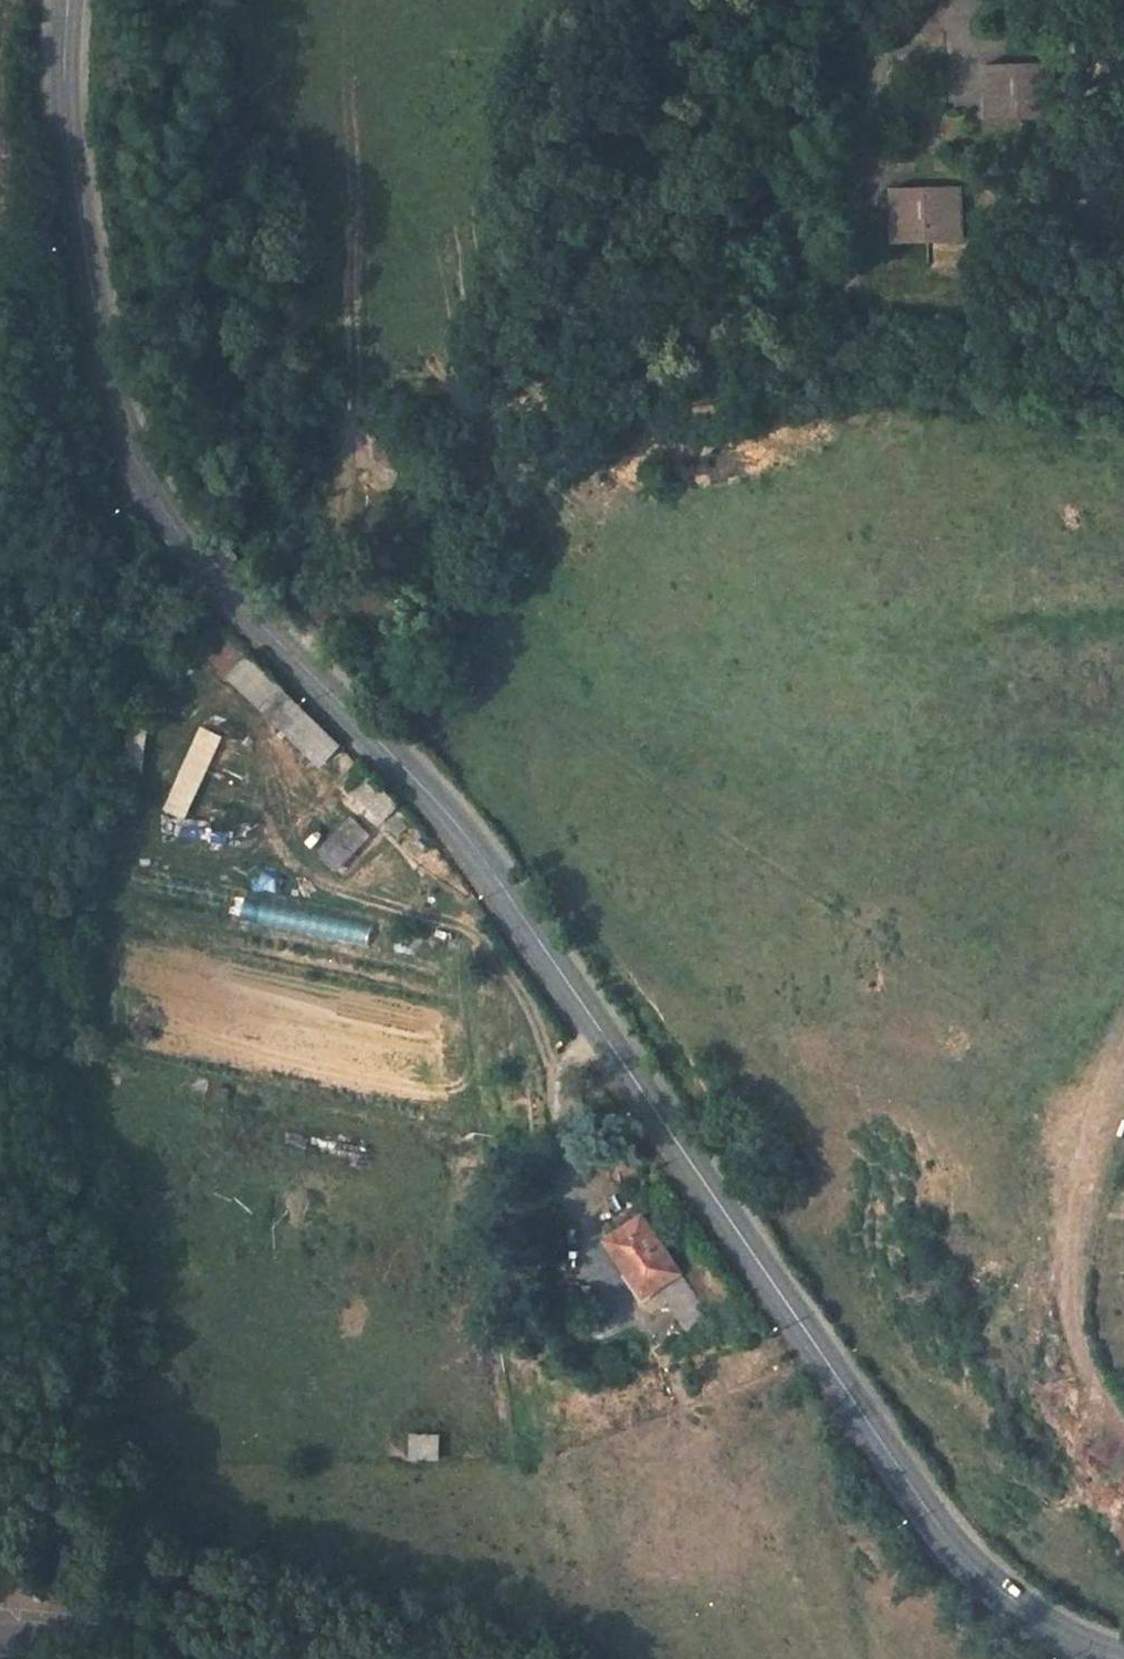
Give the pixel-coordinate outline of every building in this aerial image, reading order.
[(1054,64),(983,65),(985,120),(1042,118),(1042,103),(1044,101),(1045,100),(1046,99),(1047,98),(1049,98),(1050,97),(1052,97),(1054,98),(1055,99),(1054,64)] [(1056,118),(1055,99),(1054,98),(1052,97),(1050,97),(1049,98),(1047,98),(1046,99),(1045,100),(1044,101),(1042,103),(1042,118),(1056,118)] [(959,222),(960,223),(960,187),(890,188),(892,244),(949,243),(949,226),(951,224),(954,222),(959,222)] [(949,226),(949,243),(961,243),(960,223),(959,222),(954,222),(951,224),(949,226)] [(206,658),(271,721),(293,698),(260,663),(231,633),(206,658)] [(293,698),(271,721),(318,767),(340,744),(293,698)] [(344,779),(397,837),(413,821),(359,764),(344,779)] [(354,818),(322,850),(340,868),(372,836),(354,818)] [(424,849),(417,840),(409,848),(417,856),(424,849)] [(709,1319),(641,1218),(607,1241),(642,1293),(654,1286),(686,1335),(709,1319)]
